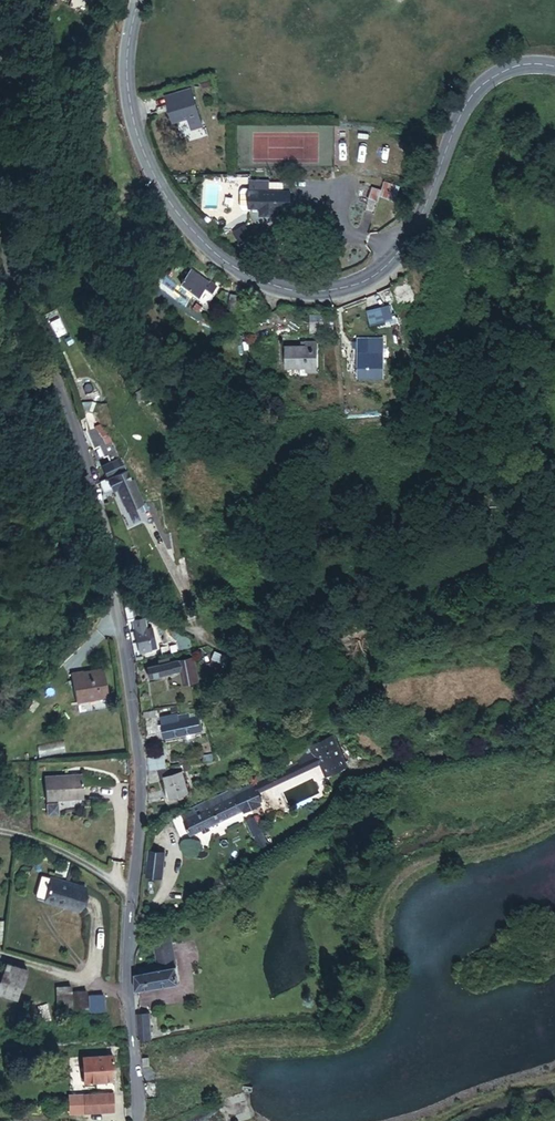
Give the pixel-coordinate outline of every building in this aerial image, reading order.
[(189,121),(200,118),(192,87),(166,93),(172,119),(188,115),(189,121)] [(191,128),(201,126),(200,118),(189,121),(191,128)] [(246,206),(247,189),(247,186),(240,186),(237,188),(236,191),(236,203),(237,206),(239,208),(246,208),(246,206)] [(377,199),(391,204),(395,194),(379,188),(378,192),(369,189),(360,215),(370,218),(377,199)] [(274,206),(285,206),(285,190),(247,189),(246,206),(256,206),(256,214),(274,214),(274,206)] [(221,285),(214,279),(211,282),(189,263),(178,276),(200,295),(207,287),(214,293),(221,285)] [(233,311),(239,311),(239,292),(230,291),(229,304),(233,305),(233,311)] [(390,316),(395,310),(387,302),(382,307),(390,316)] [(311,328),(325,329),(326,315),(311,315),(311,328)] [(312,369),(313,338),(300,338),(300,342),(280,342),(280,363),(300,363),(300,369),(312,369)] [(361,365),(384,365),(384,346),(379,346),(379,338),(361,338),(361,365)] [(126,395),(139,391),(136,380),(123,384),(126,395)] [(106,479),(122,474),(104,427),(86,434),(92,452),(100,449),(103,458),(108,457),(110,464),(102,467),(106,479)] [(124,511),(140,506),(129,472),(122,474),(106,479),(99,481),(102,492),(117,488),(124,511)] [(124,511),(126,517),(142,512),(140,506),(124,511)] [(125,627),(133,626),(131,600),(122,602),(125,627)] [(220,638),(237,642),(240,627),(223,623),(220,638)] [(159,656),(157,638),(152,638),(150,624),(135,626),(139,659),(159,656)] [(225,667),(230,659),(216,651),(212,659),(225,667)] [(175,687),(190,684),(186,660),(171,662),(173,673),(175,687)] [(143,678),(173,673),(171,662),(141,667),(143,678)] [(74,713),(105,709),(101,682),(70,686),(74,713)] [(142,721),(153,720),(152,710),(141,712),(142,721)] [(164,740),(197,735),(194,716),(180,719),(161,722),(164,740)] [(316,778),(335,767),(318,735),(295,747),(286,764),(303,755),(309,767),(316,778)] [(62,742),(37,744),(38,754),(63,752),(62,742)] [(244,787),(250,799),(309,767),(303,755),(286,764),(244,787)] [(160,771),(165,769),(162,759),(145,763),(146,774),(160,771)] [(167,778),(183,774),(180,765),(165,769),(160,771),(162,780),(167,778)] [(172,798),(188,794),(183,774),(167,778),(170,791),(172,798)] [(44,802),(82,799),(80,775),(43,778),(44,802)] [(249,808),(254,805),(250,799),(244,787),(231,794),(229,792),(226,793),(230,801),(238,796),(243,805),(233,811),(236,816),(237,818),(251,811),(249,808)] [(185,843),(236,816),(233,811),(243,805),(238,796),(230,801),(226,793),(173,822),(185,843)] [(255,817),(246,822),(260,849),(268,845),(255,817)] [(141,878),(158,878),(159,853),(142,852),(141,878)] [(30,901),(40,904),(46,882),(36,879),(30,901)] [(40,904),(73,913),(79,891),(46,882),(40,904)] [(159,964),(174,962),(168,937),(151,940),(155,964),(159,964)] [(134,992),(178,984),(175,967),(160,970),(159,964),(155,964),(141,966),(142,975),(132,976),(134,992)] [(20,1000),(26,982),(5,976),(0,992),(0,1008),(14,1012),(18,1000),(20,1000)] [(60,1020),(74,1017),(69,1000),(68,995),(54,998),(60,1020)] [(74,1017),(87,1013),(83,997),(69,1000),(74,1017)] [(93,1019),(105,1015),(101,999),(89,1002),(93,1019)] [(140,1038),(149,1037),(148,1013),(138,1013),(140,1038)] [(87,1087),(116,1085),(115,1060),(85,1062),(87,1087)] [(72,1072),(80,1072),(80,1062),(72,1062),(72,1072)] [(87,1099),(88,1117),(116,1116),(115,1098),(87,1099)]
